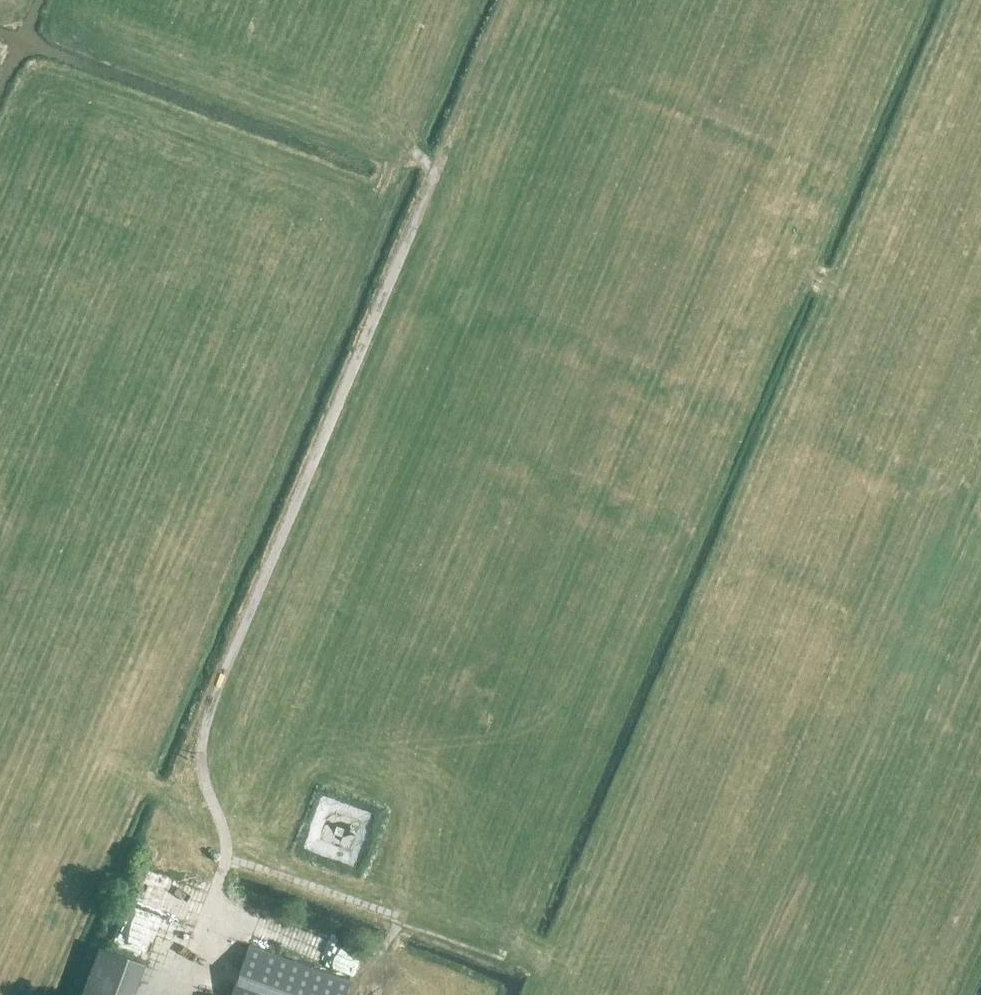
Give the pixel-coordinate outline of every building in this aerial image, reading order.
[(77,993),(85,994),(126,994),(138,952),(92,939),(77,993)] [(349,982),(249,945),(231,994),(345,994),(349,982)]
